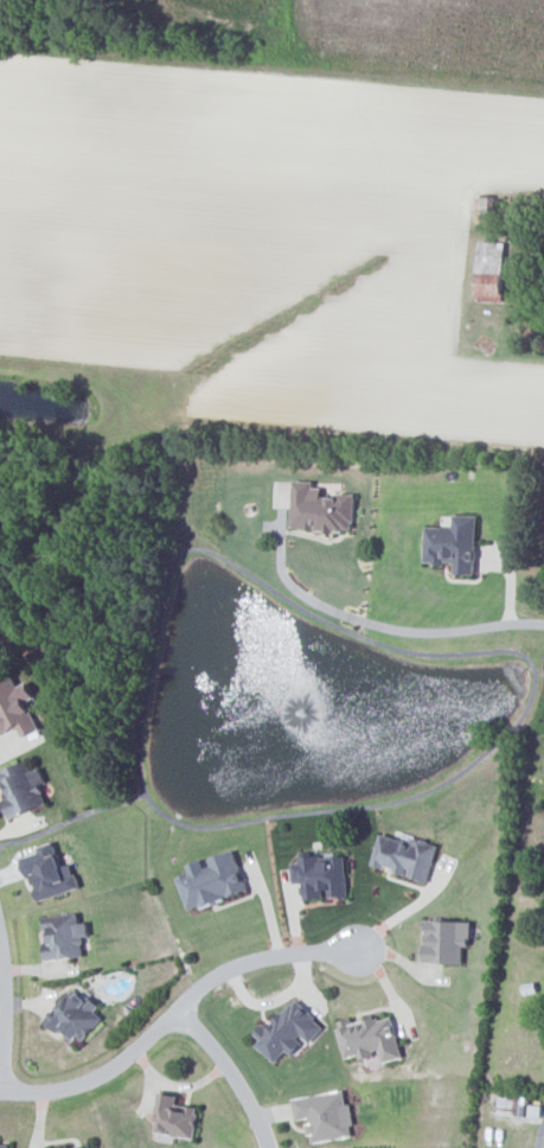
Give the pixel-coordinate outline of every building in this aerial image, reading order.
[(506,243),(479,242),(477,301),(504,302),(506,243)] [(293,528),(354,530),(355,494),(323,493),(323,481),(295,481),(293,528)] [(456,573),(476,574),(477,514),(454,513),(454,526),(426,526),(426,562),(456,563),(456,573)] [(18,726),(22,736),(40,728),(30,706),(37,703),(27,681),(18,685),(14,675),(0,681),(0,733),(18,726)] [(48,804),(41,782),(45,780),(41,767),(32,770),(29,760),(0,770),(8,797),(4,798),(10,816),(48,804)] [(438,842),(414,836),(413,841),(381,833),(373,865),(429,879),(438,842)] [(38,900),(80,887),(72,862),(62,866),(57,849),(24,859),(38,900)] [(248,890),(236,850),(188,864),(190,872),(178,876),(188,909),(248,890)] [(304,899),(327,897),(327,896),(348,895),(345,851),(301,855),(301,861),(293,862),(294,883),(303,882),(304,899)] [(88,921),(79,922),(78,912),(45,915),(49,959),(85,956),(83,936),(89,935),(88,921)] [(464,962),(464,945),(472,945),(472,920),(426,919),(426,962),(464,962)] [(106,1012),(77,985),(46,1019),(75,1046),(106,1012)] [(309,1044),(325,1026),(294,997),(255,1040),(277,1060),(287,1050),(292,1055),(305,1040),(309,1044)] [(403,1057),(393,1014),(354,1023),(352,1017),(337,1021),(346,1058),(359,1055),(360,1058),(382,1053),(384,1062),(403,1057)] [(293,1097),(296,1121),(307,1119),(311,1143),(353,1136),(351,1125),(353,1125),(347,1089),(293,1097)] [(179,1095),(162,1092),(154,1131),(194,1138),(200,1107),(177,1103),(179,1095)]
